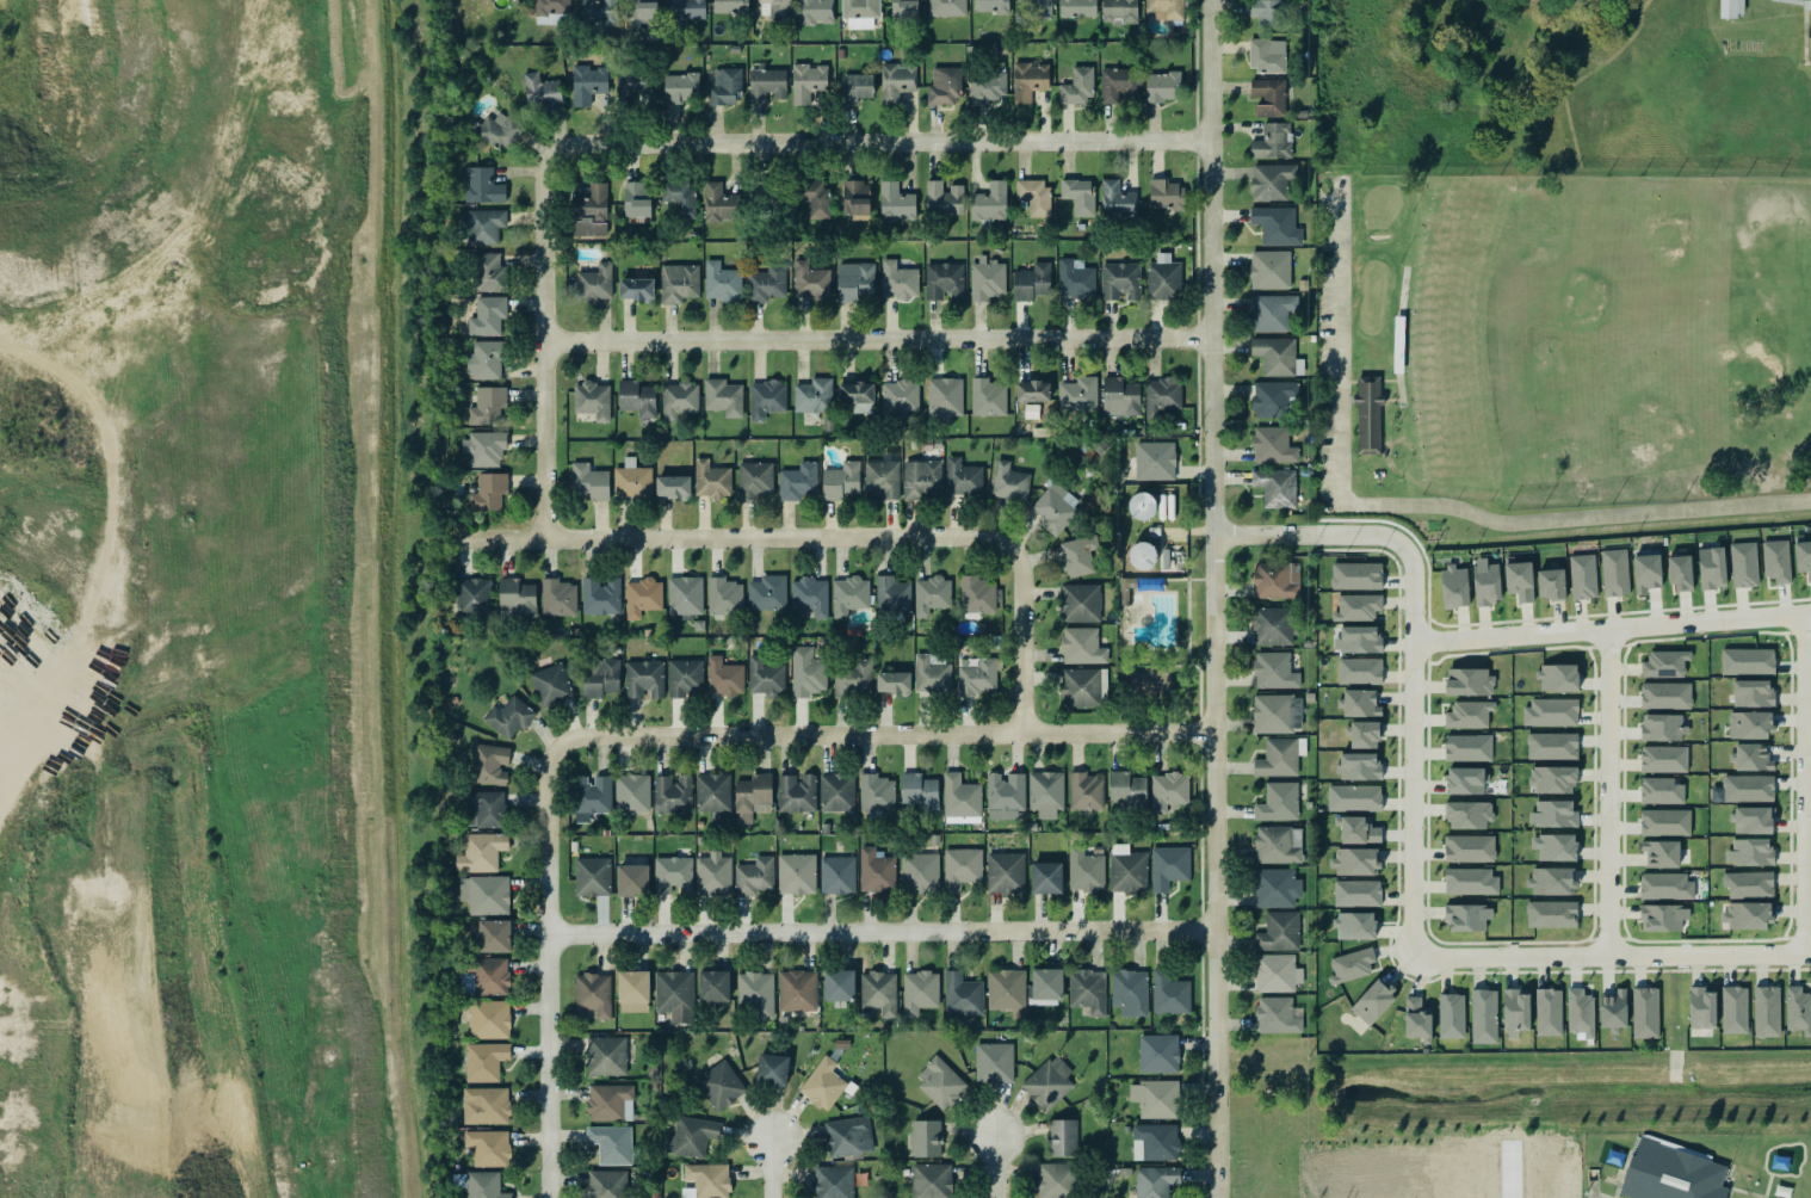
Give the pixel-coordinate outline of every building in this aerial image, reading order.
[(535,14),(570,15),(570,0),(535,0),(535,14)] [(618,25),(618,0),(584,0),(584,24),(618,25)] [(657,0),(630,0),(630,31),(657,31),(657,0)] [(668,16),(669,16),(669,29),(686,30),(686,19),(705,19),(706,0),(668,0),(668,16)] [(748,0),(714,0),(714,15),(749,14),(748,0)] [(834,0),(799,0),(799,24),(834,23),(834,0)] [(842,19),(848,19),(848,29),(873,28),(873,18),(879,18),(879,0),(841,0),(842,19)] [(891,17),(919,18),(919,0),(891,0),(891,17)] [(966,0),(929,0),(929,17),(967,16),(966,0)] [(1009,12),(1009,0),(974,0),(974,13),(1009,12)] [(1017,2),(1032,2),(1031,18),(1052,18),(1052,0),(1017,0),(1017,2)] [(1097,16),(1097,0),(1060,0),(1060,17),(1097,16)] [(1103,23),(1138,23),(1137,0),(1102,0),(1103,23)] [(1184,0),(1145,0),(1145,17),(1183,18),(1184,0)] [(1258,17),(1258,29),(1283,29),(1283,0),(1249,0),(1249,17),(1258,17)] [(1718,16),(1718,0),(1735,0),(1735,17),(1718,16)] [(1285,72),(1285,40),(1249,39),(1249,72),(1285,72)] [(883,104),(900,104),(899,92),(916,91),(915,62),(881,64),(883,104)] [(1049,91),(1048,62),(1013,62),(1014,103),(1033,103),(1033,91),(1049,91)] [(573,65),(574,108),(608,107),(608,64),(573,65)] [(828,65),(793,65),(793,105),(810,105),(811,91),(827,91),(828,65)] [(1092,66),(1072,66),(1072,84),(1059,84),(1059,103),(1092,103),(1092,66)] [(960,104),(960,67),(932,67),(933,84),(927,84),(927,105),(960,104)] [(742,68),(708,69),(708,106),(738,105),(738,89),(742,89),(742,68)] [(1101,103),(1120,103),(1121,98),(1136,98),(1137,69),(1102,68),(1101,103)] [(618,94),(652,94),(652,69),(617,69),(618,94)] [(750,69),(750,104),(769,104),(769,99),(786,99),(787,70),(750,69)] [(548,110),(564,108),(560,80),(540,83),(539,71),(523,73),(527,104),(547,101),(548,110)] [(1146,73),(1146,101),(1174,101),(1174,84),(1181,83),(1180,72),(1146,73)] [(665,73),(664,104),(679,104),(680,98),(699,99),(700,74),(665,73)] [(1006,74),(972,73),(970,103),(992,104),(993,94),(1005,94),(1006,74)] [(874,74),(843,74),(843,98),(874,99),(874,74)] [(1255,117),(1286,116),(1285,79),(1250,79),(1251,96),(1263,95),(1263,104),(1255,104),(1255,117)] [(489,116),(477,128),(497,145),(506,135),(513,141),(523,130),(501,110),(493,119),(489,116)] [(1250,141),(1250,158),(1292,157),(1291,122),(1263,122),(1264,140),(1250,141)] [(1297,179),(1296,164),(1251,165),(1252,201),(1287,200),(1287,180),(1297,179)] [(507,203),(507,185),(492,184),(493,167),(466,166),(465,202),(507,203)] [(1049,217),(1049,180),(1016,179),(1016,200),(1029,200),(1029,216),(1049,217)] [(1093,216),(1093,180),(1061,179),(1060,199),(1073,199),(1073,216),(1093,216)] [(1102,179),(1101,216),(1136,217),(1137,192),(1119,192),(1119,179),(1102,179)] [(881,221),(916,220),(916,193),(898,193),(898,180),(880,181),(881,221)] [(963,216),(964,185),(945,185),(945,181),(926,180),(926,215),(963,216)] [(1006,221),(1007,180),(988,180),(988,193),(971,193),(971,221),(1006,221)] [(1149,181),(1150,209),(1185,208),(1185,180),(1149,181)] [(651,216),(650,181),(624,182),(625,216),(651,216)] [(661,201),(674,201),(675,219),(695,219),(694,181),(656,182),(657,192),(661,192),(661,201)] [(704,182),(706,221),(737,220),(736,195),(722,195),(721,181),(704,182)] [(830,194),(823,194),(823,181),(805,181),(804,202),(809,202),(809,219),(829,219),(830,194)] [(608,235),(607,182),(589,182),(589,195),(571,195),(572,237),(608,235)] [(785,205),(785,195),(778,195),(778,188),(765,188),(766,205),(785,205)] [(1295,207),(1249,207),(1250,224),(1261,224),(1261,245),(1302,245),(1302,228),(1295,228),(1295,207)] [(499,244),(498,228),(507,227),(506,209),(460,210),(460,231),(467,231),(468,244),(499,244)] [(1290,250),(1251,251),(1252,289),(1290,289),(1290,250)] [(504,291),(503,252),(472,253),(473,292),(504,291)] [(1148,262),(1147,299),(1180,300),(1182,262),(1170,261),(1171,253),(1156,252),(1156,262),(1148,262)] [(1006,295),(1006,261),(986,261),(986,255),(978,255),(978,263),(971,263),(970,301),(989,302),(989,295),(1006,295)] [(830,269),(809,269),(809,258),(794,259),(795,299),(831,298),(830,269)] [(1095,267),(1083,267),(1083,259),(1060,258),(1059,297),(1095,298),(1095,267)] [(742,270),(720,269),(720,260),(706,259),(705,299),(741,300),(742,270)] [(882,259),(882,299),(919,299),(919,269),(896,269),(897,259),(882,259)] [(577,271),(577,300),(611,301),(612,261),(598,261),(598,272),(577,271)] [(1014,301),(1034,300),(1034,295),(1051,295),(1050,261),(1033,262),(1033,270),(1013,270),(1014,301)] [(964,262),(925,263),(926,300),(946,300),(946,301),(965,301),(964,262)] [(1140,300),(1139,262),(1101,263),(1102,300),(1122,300),(1140,300)] [(785,263),(767,264),(767,271),(747,272),(748,303),(764,303),(764,297),(786,297),(785,263)] [(838,301),(858,301),(858,295),(875,295),(874,263),(837,263),(838,301)] [(661,304),(684,304),(684,298),(699,298),(699,265),(662,264),(661,304)] [(654,279),(620,278),(619,300),(654,300),(654,279)] [(1298,295),(1252,295),(1252,331),(1288,332),(1288,310),(1298,310),(1298,295)] [(467,335),(505,336),(505,297),(477,297),(476,317),(468,317),(467,335)] [(1263,376),(1303,375),(1303,358),(1295,358),(1295,338),(1252,338),(1252,356),(1262,356),(1263,376)] [(467,378),(502,378),(502,341),(473,341),(473,353),(468,353),(467,378)] [(1352,403),(1352,391),(1355,391),(1355,375),(1379,375),(1378,394),(1382,394),(1383,405),(1378,405),(1378,453),(1355,453),(1355,403),(1352,403)] [(1097,410),(1097,376),(1076,376),(1076,382),(1059,382),(1059,410),(1097,410)] [(1140,382),(1124,383),(1124,376),(1103,376),(1103,415),(1140,414),(1140,382)] [(743,384),(726,384),(726,379),(704,378),(704,409),(724,410),(724,417),(743,418),(743,384)] [(831,378),(811,378),(811,383),(794,384),(794,412),(832,412),(831,378)] [(962,378),(928,378),(928,417),(963,416),(962,378)] [(1006,415),(1006,383),(990,384),(990,378),(972,378),(972,415),(1006,415)] [(656,386),(639,386),(639,380),(619,379),(618,410),(639,410),(639,418),(656,418),(656,386)] [(1181,408),(1181,383),(1171,383),(1171,379),(1145,379),(1145,418),(1160,418),(1160,409),(1181,408)] [(883,381),(883,412),(919,412),(918,380),(883,381)] [(1016,401),(1051,401),(1051,381),(1017,381),(1016,401)] [(1254,381),(1253,416),(1298,417),(1299,382),(1254,381)] [(699,412),(698,383),(690,384),(690,382),(662,382),(663,419),(676,419),(676,412),(699,412)] [(765,412),(787,412),(787,382),(750,382),(751,421),(765,421),(765,412)] [(873,383),(839,382),(839,403),(852,403),(852,413),(873,413),(873,383)] [(610,422),(610,383),(574,383),(574,412),(596,412),(596,422),(610,422)] [(469,425),(500,424),(500,408),(507,408),(507,386),(476,387),(477,406),(468,407),(469,425)] [(1288,427),(1253,426),(1253,462),(1299,462),(1299,446),(1288,446),(1288,427)] [(469,466),(502,467),(502,450),(508,450),(508,434),(462,433),(461,453),(469,453),(469,466)] [(1136,442),(1135,480),(1175,480),(1175,442),(1136,442)] [(883,460),(865,461),(865,495),(881,495),(881,500),(900,500),(899,452),(883,452),(883,460)] [(614,467),(614,496),(650,497),(651,467),(635,467),(636,456),(624,456),(624,468),(614,467)] [(946,456),(947,495),(983,495),(982,465),(961,466),(961,456),(946,456)] [(694,458),(695,496),(712,495),(712,498),(732,498),(731,467),(710,468),(709,458),(694,458)] [(1010,471),(1011,460),(996,459),(992,498),(1027,501),(1030,473),(1010,471)] [(822,469),(823,497),(860,496),(859,460),(842,461),(842,469),(822,469)] [(942,493),(941,460),(903,461),(904,500),(925,500),(925,494),(942,493)] [(799,470),(779,470),(780,499),(818,498),(817,461),(799,462),(799,470)] [(609,501),(610,471),(589,470),(589,462),(572,462),(571,494),(589,495),(589,501),(609,501)] [(773,462),(738,462),(739,500),(758,500),(758,495),(774,495),(773,462)] [(1264,508),(1296,508),(1296,470),(1251,470),(1251,486),(1264,486),(1264,508)] [(477,473),(477,493),(469,493),(469,510),(502,510),(502,494),(508,494),(508,473),(477,473)] [(656,476),(656,499),(691,499),(691,476),(656,476)] [(1082,505),(1055,480),(1030,507),(1043,520),(1040,523),(1053,536),(1082,505)] [(1154,493),(1129,493),(1130,519),(1154,518),(1154,493)] [(1059,541),(1065,578),(1095,572),(1091,550),(1099,548),(1097,535),(1059,541)] [(1804,541),(1803,535),(1794,535),(1795,572),(1807,572),(1807,582),(1810,581),(1810,541),(1804,541)] [(1762,541),(1764,578),(1775,577),(1775,584),(1790,583),(1789,540),(1762,541)] [(1758,586),(1757,542),(1732,543),(1733,587),(1758,586)] [(1130,543),(1130,568),(1155,569),(1156,544),(1130,543)] [(1726,588),(1725,547),(1699,548),(1700,589),(1726,588)] [(1676,549),(1686,548),(1687,555),(1691,555),(1693,587),(1693,591),(1675,591),(1675,583),(1669,583),(1667,556),(1677,555),(1676,549)] [(1603,596),(1629,595),(1627,549),(1602,550),(1603,596)] [(1573,599),(1597,598),(1595,554),(1571,555),(1573,599)] [(1662,590),(1661,555),(1634,555),(1635,590),(1662,590)] [(1504,556),(1505,593),(1517,592),(1517,603),(1533,602),(1532,562),(1514,562),(1514,556),(1504,556)] [(1500,604),(1499,563),(1487,564),(1487,558),(1473,558),(1475,605),(1500,604)] [(1300,598),(1300,563),(1254,562),(1254,598),(1300,598)] [(1382,589),(1382,563),(1332,563),(1332,588),(1382,589)] [(1468,565),(1442,566),(1443,608),(1469,607),(1468,565)] [(1537,570),(1539,600),(1566,599),(1564,569),(1537,570)] [(787,609),(786,574),(761,575),(761,581),(748,581),(749,610),(787,609)] [(911,582),(894,582),(894,575),(876,575),(876,612),(911,612),(911,582)] [(702,576),(668,577),(668,614),(703,614),(702,576)] [(742,582),(726,582),(726,576),(708,577),(709,615),(743,614),(742,582)] [(1119,604),(1119,576),(1135,576),(1135,586),(1127,586),(1127,604),(1119,604)] [(537,616),(536,584),(520,584),(519,577),(499,578),(499,609),(517,609),(517,616),(537,616)] [(583,614),(621,614),(620,577),(603,577),(582,578),(583,614)] [(996,578),(962,577),(961,612),(995,613),(996,578)] [(577,615),(576,583),(559,583),(559,578),(541,578),(542,616),(577,615)] [(792,579),(792,609),(813,608),(814,618),(828,618),(827,578),(792,579)] [(833,618),(848,618),(848,608),(869,608),(869,578),(832,578),(833,618)] [(950,578),(915,578),(915,617),(929,617),(929,608),(951,607),(950,578)] [(490,615),(491,579),(457,579),(457,614),(490,615)] [(662,610),(662,580),(626,580),(626,619),(641,619),(641,610),(662,610)] [(1062,620),(1062,611),(1059,611),(1058,599),(1061,598),(1061,583),(1099,583),(1099,620),(1062,620)] [(1375,620),(1375,611),(1382,611),(1382,594),(1337,595),(1338,604),(1331,604),(1332,621),(1375,620)] [(1292,645),(1293,608),(1253,607),(1253,645),(1292,645)] [(1062,662),(1062,649),(1059,649),(1059,635),(1062,634),(1062,626),(1096,626),(1096,646),(1105,647),(1106,661),(1062,662)] [(1382,635),(1376,635),(1376,626),(1341,626),(1341,639),(1334,638),(1333,652),(1382,653),(1382,635)] [(813,646),(791,646),(793,698),(811,697),(811,690),(827,690),(826,659),(813,660),(813,646)] [(1721,674),(1775,674),(1774,648),(1721,649),(1721,674)] [(1641,676),(1685,677),(1685,660),(1691,660),(1691,651),(1649,651),(1648,661),(1642,661),(1641,676)] [(1290,652),(1255,652),(1255,688),(1300,688),(1300,672),(1290,673),(1290,652)] [(952,663),(943,663),(944,654),(916,653),(916,691),(951,692),(952,663)] [(744,664),(722,664),(722,655),(708,654),(707,694),(743,695),(744,664)] [(749,693),(768,693),(768,696),(785,695),(785,664),(763,664),(763,655),(748,655),(749,693)] [(872,692),(872,657),(855,657),(855,665),(834,665),(834,693),(872,692)] [(996,658),(978,658),(978,666),(958,666),(959,694),(997,693),(996,658)] [(1382,658),(1338,658),(1338,683),(1382,684),(1382,658)] [(582,698),(604,698),(604,692),(620,692),(620,660),(583,659),(582,698)] [(664,698),(663,660),(626,661),(626,698),(647,698),(664,698)] [(702,660),(668,661),(669,695),(703,695),(702,660)] [(574,697),(562,662),(530,673),(542,708),(574,697)] [(1578,664),(1538,666),(1539,692),(1579,690),(1578,664)] [(1062,706),(1062,697),(1059,697),(1059,681),(1061,681),(1061,668),(1106,668),(1106,699),(1099,698),(1099,705),(1062,706)] [(1446,694),(1494,695),(1494,670),(1447,669),(1446,694)] [(911,672),(877,672),(877,692),(911,693),(911,672)] [(1773,706),(1773,680),(1733,680),(1733,706),(1773,706)] [(1692,683),(1642,682),(1641,708),(1691,709),(1692,683)] [(1340,716),(1382,716),(1382,706),(1376,706),(1376,690),(1344,689),(1343,699),(1341,699),(1340,716)] [(494,705),(483,720),(510,739),(518,727),(524,731),(537,712),(512,695),(502,710),(494,705)] [(1254,695),(1254,732),(1301,732),(1301,695),(1254,695)] [(1578,700),(1526,699),(1526,724),(1578,725),(1578,700)] [(1488,711),(1496,711),(1496,701),(1452,701),(1452,712),(1445,712),(1445,729),(1488,728),(1488,711)] [(1729,737),(1773,737),(1773,712),(1730,711),(1729,737)] [(1687,740),(1686,714),(1642,715),(1642,741),(1687,740)] [(1379,721),(1349,721),(1348,747),(1379,747),(1379,721)] [(1527,759),(1578,760),(1578,733),(1528,732),(1527,759)] [(1492,735),(1445,735),(1445,760),(1492,761),(1492,735)] [(1298,776),(1298,755),(1306,755),(1306,738),(1265,737),(1265,759),(1254,759),(1254,776),(1298,776)] [(1774,770),(1774,760),(1768,760),(1768,743),(1736,743),(1735,770),(1774,770)] [(509,765),(509,745),(472,745),(472,784),(505,785),(505,765),(509,765)] [(1687,747),(1641,746),(1641,772),(1687,772),(1687,747)] [(1377,752),(1340,753),(1341,765),(1338,766),(1338,780),(1382,779),(1381,762),(1377,762),(1377,752)] [(1576,792),(1576,767),(1530,766),(1529,791),(1576,792)] [(1446,793),(1484,794),(1484,768),(1446,767),(1446,793)] [(981,784),(961,784),(961,771),(943,772),(944,818),(981,817),(981,784)] [(1109,801),(1118,801),(1118,810),(1146,810),(1147,777),(1130,776),(1130,771),(1110,771),(1109,801)] [(922,773),(902,772),(901,803),(921,804),(920,811),(938,811),(939,779),(921,779),(922,773)] [(1024,810),(1025,774),(1004,773),(987,772),(986,809),(1024,810)] [(1029,810),(1038,809),(1038,819),(1056,819),(1056,809),(1063,809),(1063,772),(1029,772),(1029,810)] [(734,780),(735,815),(737,815),(737,824),(753,823),(753,812),(772,812),(771,773),(752,774),(752,780),(734,780)] [(855,811),(854,773),(820,774),(821,812),(855,811)] [(895,778),(878,779),(878,773),(859,774),(860,815),(882,815),(882,811),(895,811),(895,778)] [(1103,773),(1069,773),(1069,809),(1104,809),(1103,773)] [(1151,774),(1152,813),(1177,813),(1176,804),(1188,804),(1188,773),(1151,774)] [(650,775),(616,774),(615,811),(649,812),(650,775)] [(730,774),(696,774),(696,811),(730,811),(730,774)] [(778,775),(779,812),(816,811),(816,774),(799,774),(799,775),(778,775)] [(611,813),(611,776),(590,776),(590,775),(574,775),(573,821),(589,821),(589,812),(611,813)] [(692,775),(674,775),(674,776),(654,776),(655,812),(692,812),(692,775)] [(1774,802),(1774,776),(1724,775),(1723,801),(1774,802)] [(1641,803),(1683,803),(1683,778),(1641,777),(1641,803)] [(1298,782),(1265,782),(1265,803),(1254,803),(1254,820),(1298,820),(1298,782)] [(1382,785),(1328,784),(1328,810),(1381,811),(1382,785)] [(505,791),(467,791),(466,826),(504,827),(505,791)] [(1572,800),(1536,800),(1536,812),(1529,812),(1530,826),(1578,826),(1578,810),(1572,810),(1572,800)] [(1491,829),(1491,802),(1447,802),(1447,828),(1491,829)] [(1773,834),(1773,807),(1735,807),(1734,833),(1773,834)] [(1690,835),(1691,810),(1641,809),(1641,835),(1690,835)] [(1341,842),(1381,843),(1382,826),(1371,826),(1371,817),(1335,816),(1335,825),(1341,826),(1341,842)] [(1301,826),(1254,827),(1255,863),(1302,862),(1301,826)] [(465,833),(465,855),(456,855),(456,872),(498,872),(498,850),(509,850),(510,834),(465,833)] [(1538,834),(1538,836),(1531,836),(1531,848),(1538,848),(1538,860),(1576,860),(1576,847),(1577,847),(1577,841),(1574,841),(1574,834),(1538,834)] [(1495,835),(1444,835),(1445,862),(1496,861),(1495,835)] [(1772,864),(1772,838),(1733,839),(1733,850),(1726,850),(1726,865),(1772,864)] [(1679,841),(1641,841),(1641,850),(1647,850),(1646,867),(1679,868),(1679,841)] [(1147,852),(1129,852),(1129,844),(1110,844),(1110,892),(1147,891),(1147,852)] [(1071,891),(1105,890),(1104,854),(1085,855),(1084,845),(1069,846),(1071,891)] [(895,856),(875,856),(875,846),(859,846),(860,893),(896,892),(895,856)] [(1151,848),(1151,892),(1169,892),(1169,880),(1190,880),(1190,847),(1151,848)] [(1334,874),(1380,875),(1381,849),(1335,848),(1334,874)] [(697,857),(696,892),(731,893),(732,857),(720,857),(721,850),(710,849),(710,858),(697,857)] [(944,849),(944,894),(961,894),(961,882),(982,881),(982,849),(944,849)] [(1024,852),(986,853),(988,893),(1025,892),(1024,852)] [(939,853),(901,854),(902,894),(940,893),(939,853)] [(778,854),(778,893),(815,894),(816,854),(778,854)] [(735,864),(735,895),(757,894),(757,889),(774,889),(773,856),(755,856),(755,864),(735,864)] [(821,894),(855,894),(855,856),(820,856),(821,894)] [(693,891),(693,857),(654,857),(655,894),(672,894),(672,891),(693,891)] [(576,859),(577,896),(610,895),(609,858),(576,859)] [(1063,862),(1032,862),(1031,893),(1062,893),(1063,862)] [(617,865),(618,896),(649,896),(648,865),(617,865)] [(1575,894),(1575,868),(1532,867),(1532,878),(1529,878),(1529,893),(1575,894)] [(1445,894),(1497,894),(1497,868),(1445,868),(1445,894)] [(1254,907),(1294,907),(1294,898),(1302,898),(1302,879),(1294,879),(1294,869),(1254,869),(1254,907)] [(1774,897),(1773,871),(1723,872),(1723,887),(1729,886),(1729,897),(1774,897)] [(1641,899),(1692,899),(1692,873),(1641,873),(1641,899)] [(469,915),(509,915),(509,876),(459,876),(459,901),(469,901),(469,915)] [(1335,880),(1334,906),(1381,907),(1381,881),(1335,880)] [(1577,901),(1527,900),(1527,927),(1577,927),(1577,901)] [(1771,902),(1725,902),(1724,929),(1771,929),(1771,902)] [(1447,931),(1486,931),(1486,919),(1493,919),(1493,904),(1446,905),(1447,931)] [(1641,905),(1641,930),(1682,931),(1682,919),(1689,919),(1689,905),(1641,905)] [(1300,912),(1266,911),(1266,933),(1254,932),(1254,950),(1299,951),(1300,912)] [(1377,939),(1376,912),(1335,912),(1335,939),(1377,939)] [(511,921),(471,921),(471,952),(511,951),(511,921)] [(1376,961),(1372,946),(1328,959),(1335,984),(1372,973),(1369,963),(1376,961)] [(1295,954),(1256,954),(1255,991),(1295,992),(1295,983),(1302,983),(1303,968),(1295,968),(1295,954)] [(509,959),(462,958),(461,994),(508,995),(509,959)] [(1063,1004),(1063,969),(1033,968),(1032,1003),(1063,1004)] [(1153,1013),(1190,1013),(1190,980),(1169,980),(1169,968),(1153,968),(1153,1013)] [(779,971),(779,1011),(817,1011),(817,970),(779,971)] [(825,970),(824,1001),(854,1001),(855,970),(825,970)] [(945,1015),(983,1014),(983,981),(962,981),(962,970),(944,970),(945,1015)] [(1025,1010),(1025,970),(988,970),(988,1010),(1025,1010)] [(1106,971),(1070,970),(1069,1006),(1090,1007),(1089,1016),(1105,1017),(1106,971)] [(1147,970),(1111,971),(1111,1007),(1120,1007),(1120,1017),(1148,1016),(1147,970)] [(649,971),(618,971),(619,1002),(649,1002),(649,971)] [(729,971),(699,971),(699,1002),(730,1001),(729,971)] [(656,972),(656,1012),(671,1012),(670,1022),(691,1022),(692,972),(656,972)] [(774,1019),(773,972),(737,973),(737,1009),(752,1009),(752,1019),(774,1019)] [(861,972),(861,1015),(896,1016),(897,972),(861,972)] [(939,972),(904,972),(903,1017),(918,1017),(918,1007),(939,1008),(939,972)] [(611,1019),(610,973),(575,974),(575,1010),(595,1009),(595,1019),(611,1019)] [(1390,989),(1389,990),(1378,979),(1350,1008),(1369,1026),(1398,996),(1390,989)] [(1802,993),(1802,985),(1786,986),(1786,1030),(1803,1030),(1803,1036),(1810,1036),(1810,993),(1802,993)] [(1747,1033),(1748,987),(1723,986),(1722,1033),(1747,1033)] [(1780,1036),(1780,986),(1754,986),(1755,1037),(1780,1036)] [(1659,1037),(1658,987),(1633,988),(1634,1038),(1659,1037)] [(1716,987),(1690,987),(1689,1028),(1715,1028),(1716,987)] [(1569,1032),(1585,1032),(1586,1038),(1594,1038),(1594,995),(1584,995),(1584,988),(1568,988),(1569,1032)] [(1626,1030),(1627,988),(1615,988),(1615,994),(1600,994),(1600,1027),(1610,1027),(1610,1030),(1626,1030)] [(1497,989),(1471,990),(1472,1043),(1498,1043),(1497,989)] [(1530,1030),(1530,989),(1504,989),(1504,1037),(1518,1037),(1518,1031),(1530,1030)] [(1561,989),(1536,989),(1538,1035),(1562,1035),(1561,989)] [(1464,1038),(1465,994),(1440,994),(1439,1037),(1464,1038)] [(1432,1007),(1422,1007),(1422,996),(1406,996),(1405,1037),(1431,1037),(1432,1007)] [(1292,997),(1256,997),(1256,1033),(1302,1032),(1302,1017),(1293,1017),(1292,997)] [(510,1001),(471,1001),(471,1038),(510,1038),(510,1001)] [(1179,1034),(1139,1034),(1139,1072),(1179,1072),(1179,1034)] [(587,1075),(626,1075),(626,1037),(587,1037),(587,1075)] [(465,1044),(466,1082),(499,1082),(499,1060),(511,1060),(511,1043),(465,1044)] [(1013,1043),(976,1043),(976,1084),(1013,1084),(1013,1043)] [(787,1087),(790,1056),(759,1053),(756,1084),(787,1087)] [(1072,1071),(1055,1053),(1020,1085),(1045,1112),(1075,1085),(1067,1077),(1072,1071)] [(837,1063),(825,1054),(799,1090),(827,1111),(847,1083),(831,1071),(837,1063)] [(969,1085),(936,1054),(912,1079),(945,1110),(969,1085)] [(694,1079),(716,1112),(747,1091),(724,1058),(694,1079)] [(1139,1118),(1179,1118),(1179,1081),(1129,1081),(1129,1102),(1139,1102),(1139,1118)] [(633,1085),(588,1085),(588,1120),(633,1120),(633,1085)] [(507,1087),(463,1088),(464,1124),(508,1123),(507,1087)] [(664,1152),(704,1158),(707,1137),(719,1139),(721,1122),(677,1116),(674,1136),(667,1135),(664,1152)] [(824,1122),(829,1160),(863,1155),(863,1153),(873,1151),(869,1116),(824,1122)] [(1077,1119),(1049,1119),(1049,1156),(1078,1155),(1077,1119)] [(941,1120),(913,1120),(912,1156),(940,1157),(941,1120)] [(1178,1124),(1132,1125),(1133,1160),(1179,1160),(1178,1124)] [(586,1126),(587,1144),(599,1144),(599,1165),(632,1164),(631,1126),(586,1126)] [(474,1167),(510,1166),(509,1130),(463,1131),(464,1146),(473,1146),(474,1167)] [(1726,1188),(1719,1185),(1725,1167),(1710,1161),(1710,1160),(1708,1160),(1710,1156),(1645,1134),(1640,1134),(1632,1156),(1630,1155),(1617,1193),(1629,1197),(1724,1197),(1726,1188)] [(1602,1161),(1607,1148),(1624,1154),(1620,1167),(1602,1161)] [(1768,1168),(1770,1154),(1788,1156),(1786,1171),(1768,1168)] [(1037,1163),(1038,1197),(1076,1197),(1076,1162),(1037,1163)] [(912,1164),(913,1197),(952,1197),(951,1163),(912,1164)] [(682,1197),(730,1197),(730,1164),(684,1165),(684,1180),(694,1179),(694,1187),(682,1187),(682,1197)] [(854,1167),(814,1166),(814,1197),(854,1197),(854,1167)] [(1169,1184),(1180,1184),(1180,1167),(1136,1167),(1136,1197),(1169,1197),(1169,1184)] [(588,1197),(628,1197),(628,1170),(587,1171),(588,1197)] [(511,1193),(500,1193),(499,1171),(452,1172),(453,1187),(467,1187),(467,1197),(511,1197),(511,1193)] [(1772,1194),(1775,1182),(1791,1187),(1788,1197),(1772,1194)]
